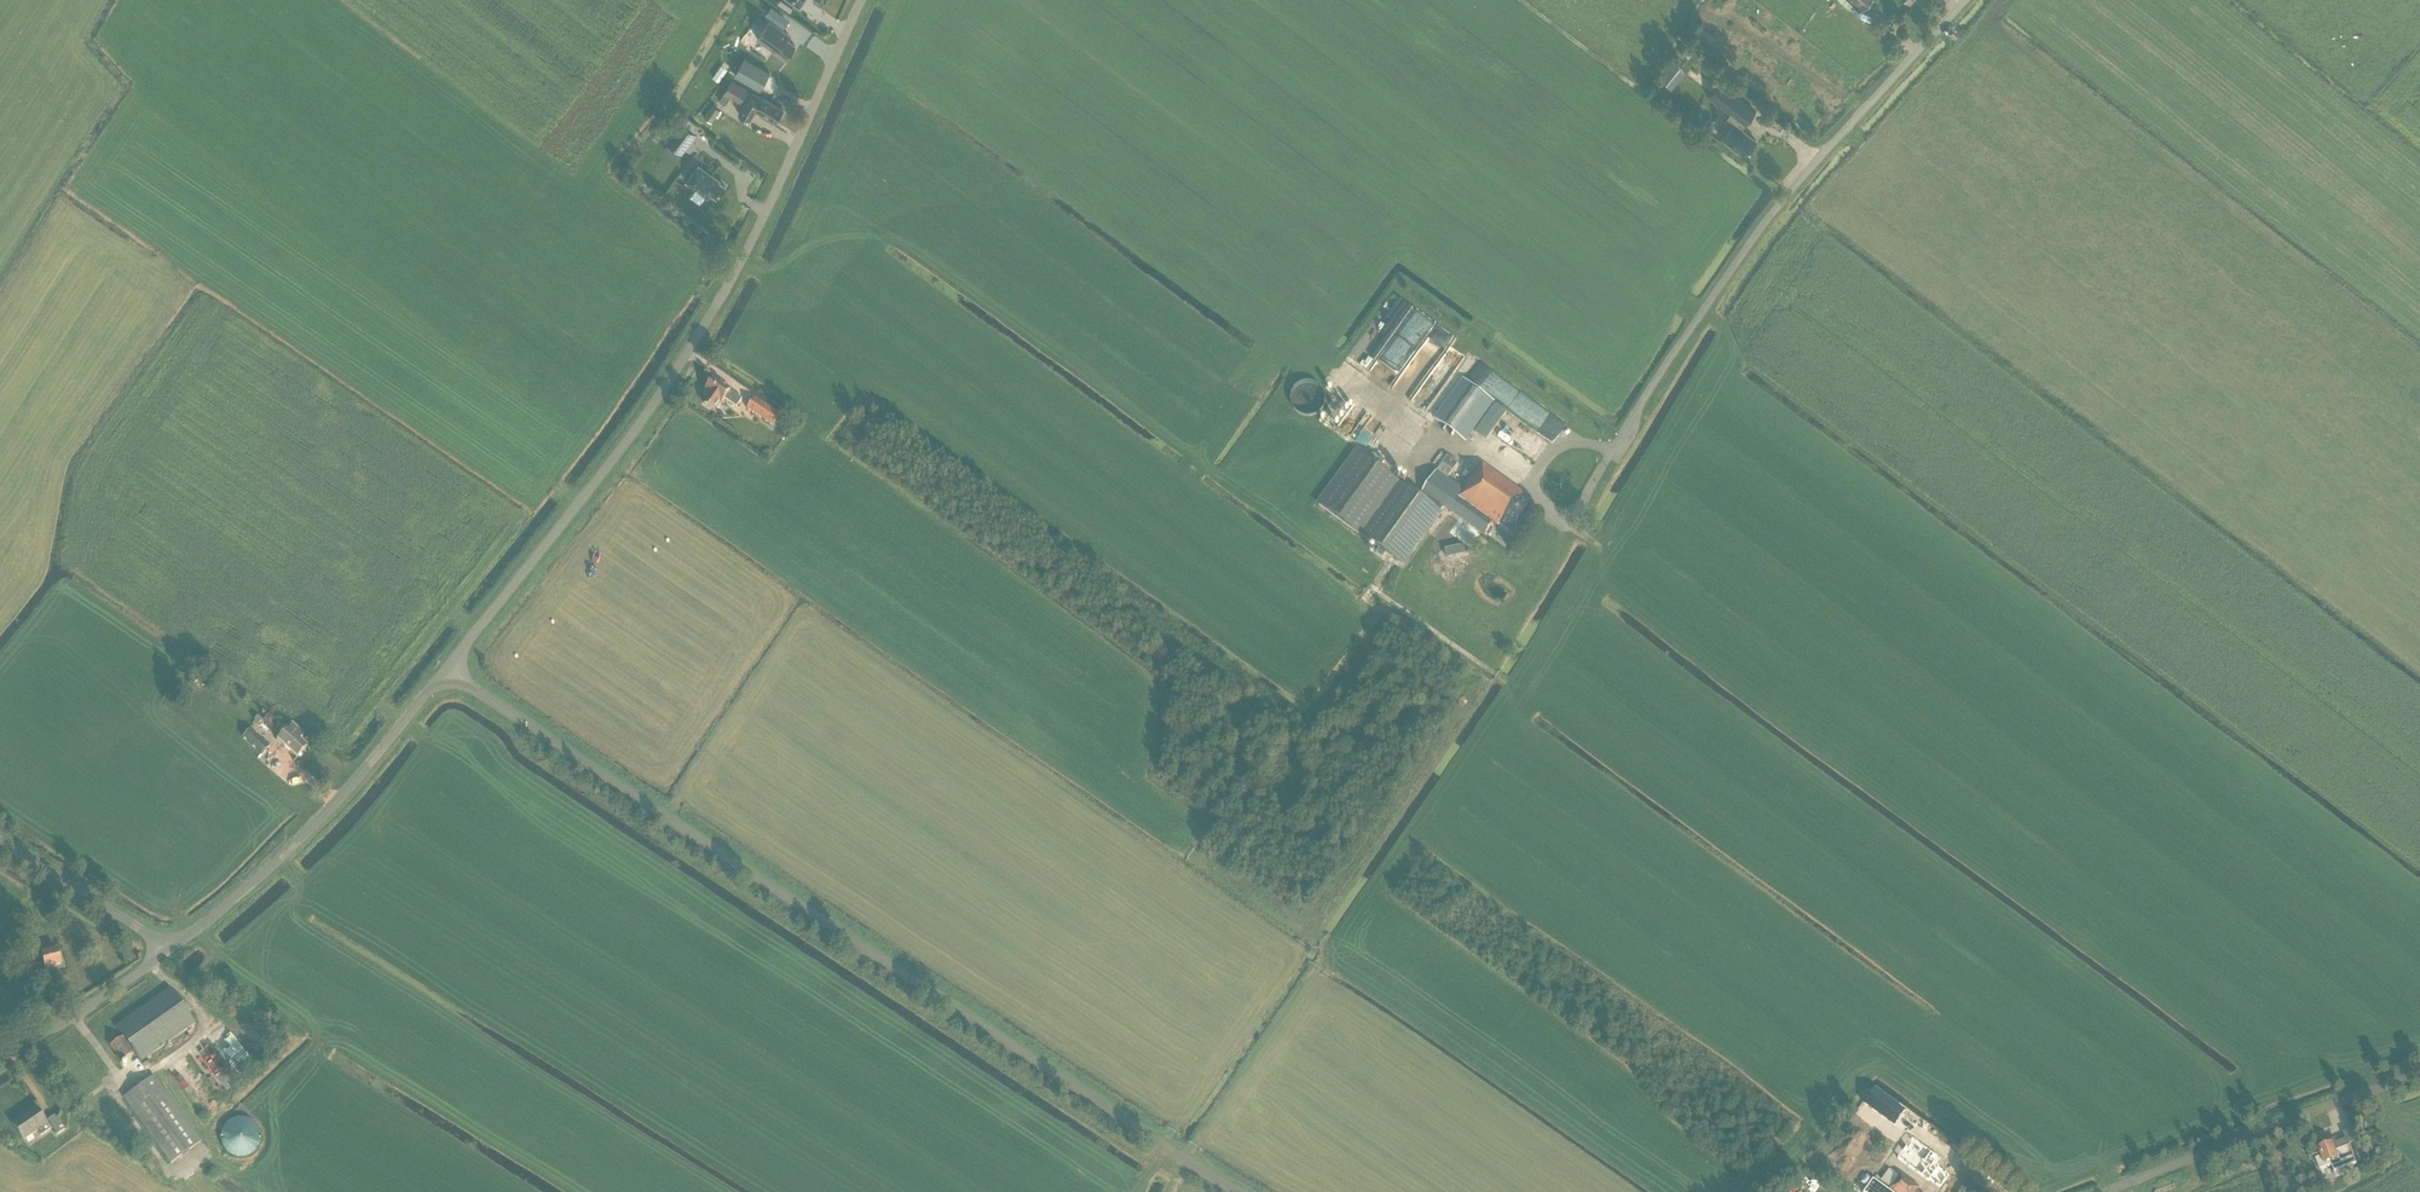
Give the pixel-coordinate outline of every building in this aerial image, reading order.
[(757,0),(742,0),(737,9),(749,15),(757,0)] [(1871,0),(1852,0),(1862,9),(1871,0)] [(771,6),(766,14),(771,18),(777,10),(771,6)] [(789,35),(770,21),(758,39),(776,52),(779,49),(788,56),(795,46),(786,39),(789,35)] [(749,58),(756,42),(747,38),(740,54),(749,58)] [(769,72),(744,58),(735,75),(760,89),(769,72)] [(747,89),(731,80),(719,100),(725,104),(730,96),(740,102),(747,89)] [(763,98),(751,92),(739,113),(750,120),(755,110),(776,121),(783,109),(763,97),(763,98)] [(1755,111),(1734,94),(1723,108),(1730,114),(1725,120),(1731,125),(1721,138),(1744,156),(1756,141),(1739,128),(1743,123),(1744,125),(1755,111)] [(720,110),(712,104),(703,116),(711,122),(720,110)] [(681,124),(672,117),(660,135),(668,141),(667,143),(668,144),(663,149),(676,159),(680,153),(682,154),(696,133),(681,122),(681,124)] [(700,131),(697,137),(709,143),(711,137),(700,131)] [(719,180),(698,165),(686,182),(707,197),(710,193),(716,198),(725,186),(718,181),(719,180)] [(1392,308),(1402,315),(1409,306),(1392,293),(1371,320),(1378,326),(1392,308)] [(1435,320),(1406,363),(1414,368),(1410,373),(1417,378),(1437,347),(1442,350),(1453,333),(1435,320)] [(1375,336),(1382,341),(1392,326),(1385,321),(1375,336)] [(1371,350),(1365,359),(1360,355),(1354,364),(1363,371),(1376,353),(1371,350)] [(710,396),(705,404),(715,411),(721,403),(725,399),(736,407),(742,399),(730,391),(731,390),(714,379),(705,392),(710,396)] [(1493,401),(1490,398),(1464,380),(1435,419),(1465,440),(1493,401)] [(1539,403),(1508,381),(1496,397),(1527,419),(1539,403)] [(781,414),(754,396),(746,409),(773,427),(781,414)] [(1495,409),(1483,427),(1519,452),(1531,435),(1495,409)] [(1492,444),(1496,438),(1477,426),(1473,432),(1492,444)] [(1404,567),(1443,513),(1440,511),(1443,507),(1422,492),(1419,496),(1354,450),(1316,503),(1404,567)] [(1463,489),(1448,478),(1458,463),(1448,456),(1422,492),(1443,507),(1484,536),(1493,522),(1498,526),(1499,525),(1512,534),(1529,510),(1516,501),(1522,492),(1482,463),(1463,489)] [(1487,536),(1494,541),(1499,533),(1492,528),(1487,536)] [(1461,670),(1453,674),(1461,690),(1469,686),(1461,670)] [(291,725),(277,741),(296,758),(306,747),(299,740),(303,736),(291,725)] [(257,751),(262,756),(270,747),(250,729),(242,737),(248,743),(257,751)] [(61,964),(57,950),(40,955),(33,957),(31,951),(24,953),(28,968),(43,963),(45,969),(61,964)] [(170,989),(115,1028),(122,1037),(110,1046),(121,1061),(133,1053),(140,1062),(194,1023),(170,989)] [(207,1034),(224,1056),(237,1045),(220,1023),(207,1034)] [(231,1053),(223,1057),(229,1066),(236,1062),(231,1053)] [(171,1163),(200,1142),(154,1077),(124,1098),(171,1163)] [(201,1083),(191,1087),(198,1101),(207,1096),(201,1083)] [(1894,1126),(1905,1112),(1874,1090),(1864,1104),(1894,1126)] [(35,1108),(12,1124),(24,1141),(37,1132),(40,1137),(50,1130),(35,1108)] [(58,1135),(64,1130),(54,1116),(48,1120),(58,1135)] [(221,1132),(220,1138),(221,1144),(223,1149),(227,1153),(232,1156),(238,1158),(243,1158),(249,1156),(253,1153),(257,1149),(260,1144),(260,1138),(260,1132),(257,1127),(253,1123),(249,1120),(243,1118),(237,1118),(232,1120),(227,1123),(223,1127),(221,1132)] [(2362,1141),(2353,1144),(2358,1158),(2367,1155),(2362,1141)] [(1901,1163),(1932,1186),(1933,1185),(1942,1191),(1944,1191),(1953,1180),(1943,1172),(1948,1166),(1916,1142),(1901,1163)] [(2321,1155),(2315,1157),(2319,1169),(2332,1165),(2334,1171),(2356,1164),(2350,1145),(2335,1150),(2333,1144),(2319,1149),(2321,1155)] [(1900,1174),(1889,1190),(1892,1191),(1916,1191),(1919,1187),(1900,1174)] [(1866,1191),(1887,1191),(1872,1182),(1866,1191)]
